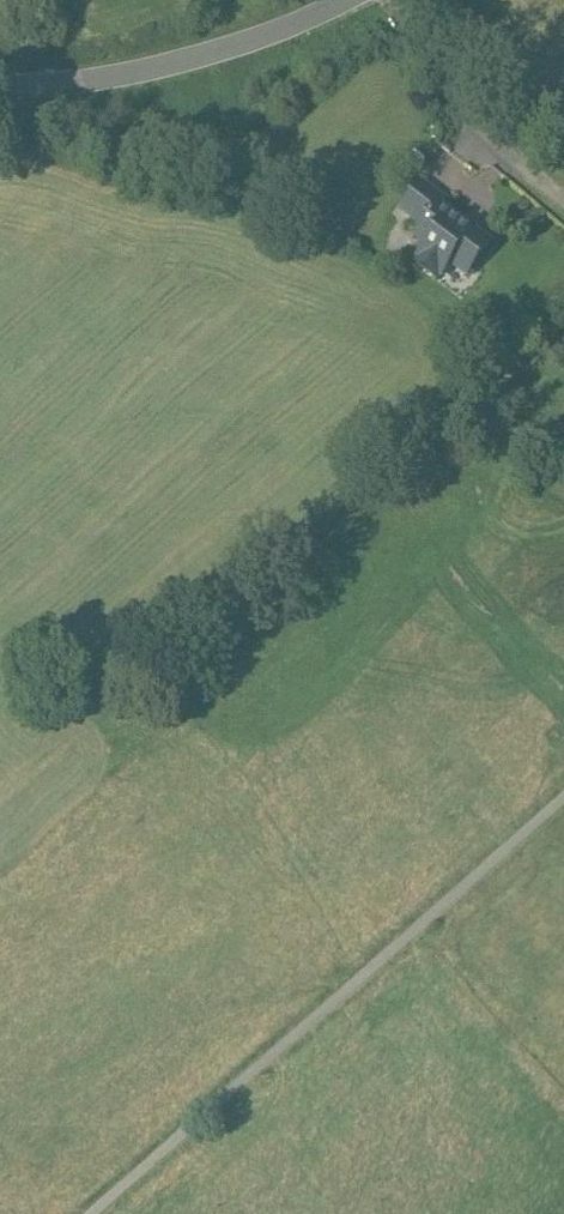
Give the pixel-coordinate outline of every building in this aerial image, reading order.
[(447,204),(421,186),(401,213),(424,230),(425,231),(441,209),(442,210),(447,204)] [(442,210),(441,209),(425,231),(424,230),(417,241),(428,249),(419,262),(441,279),(451,266),(468,278),(491,246),(442,210)]
